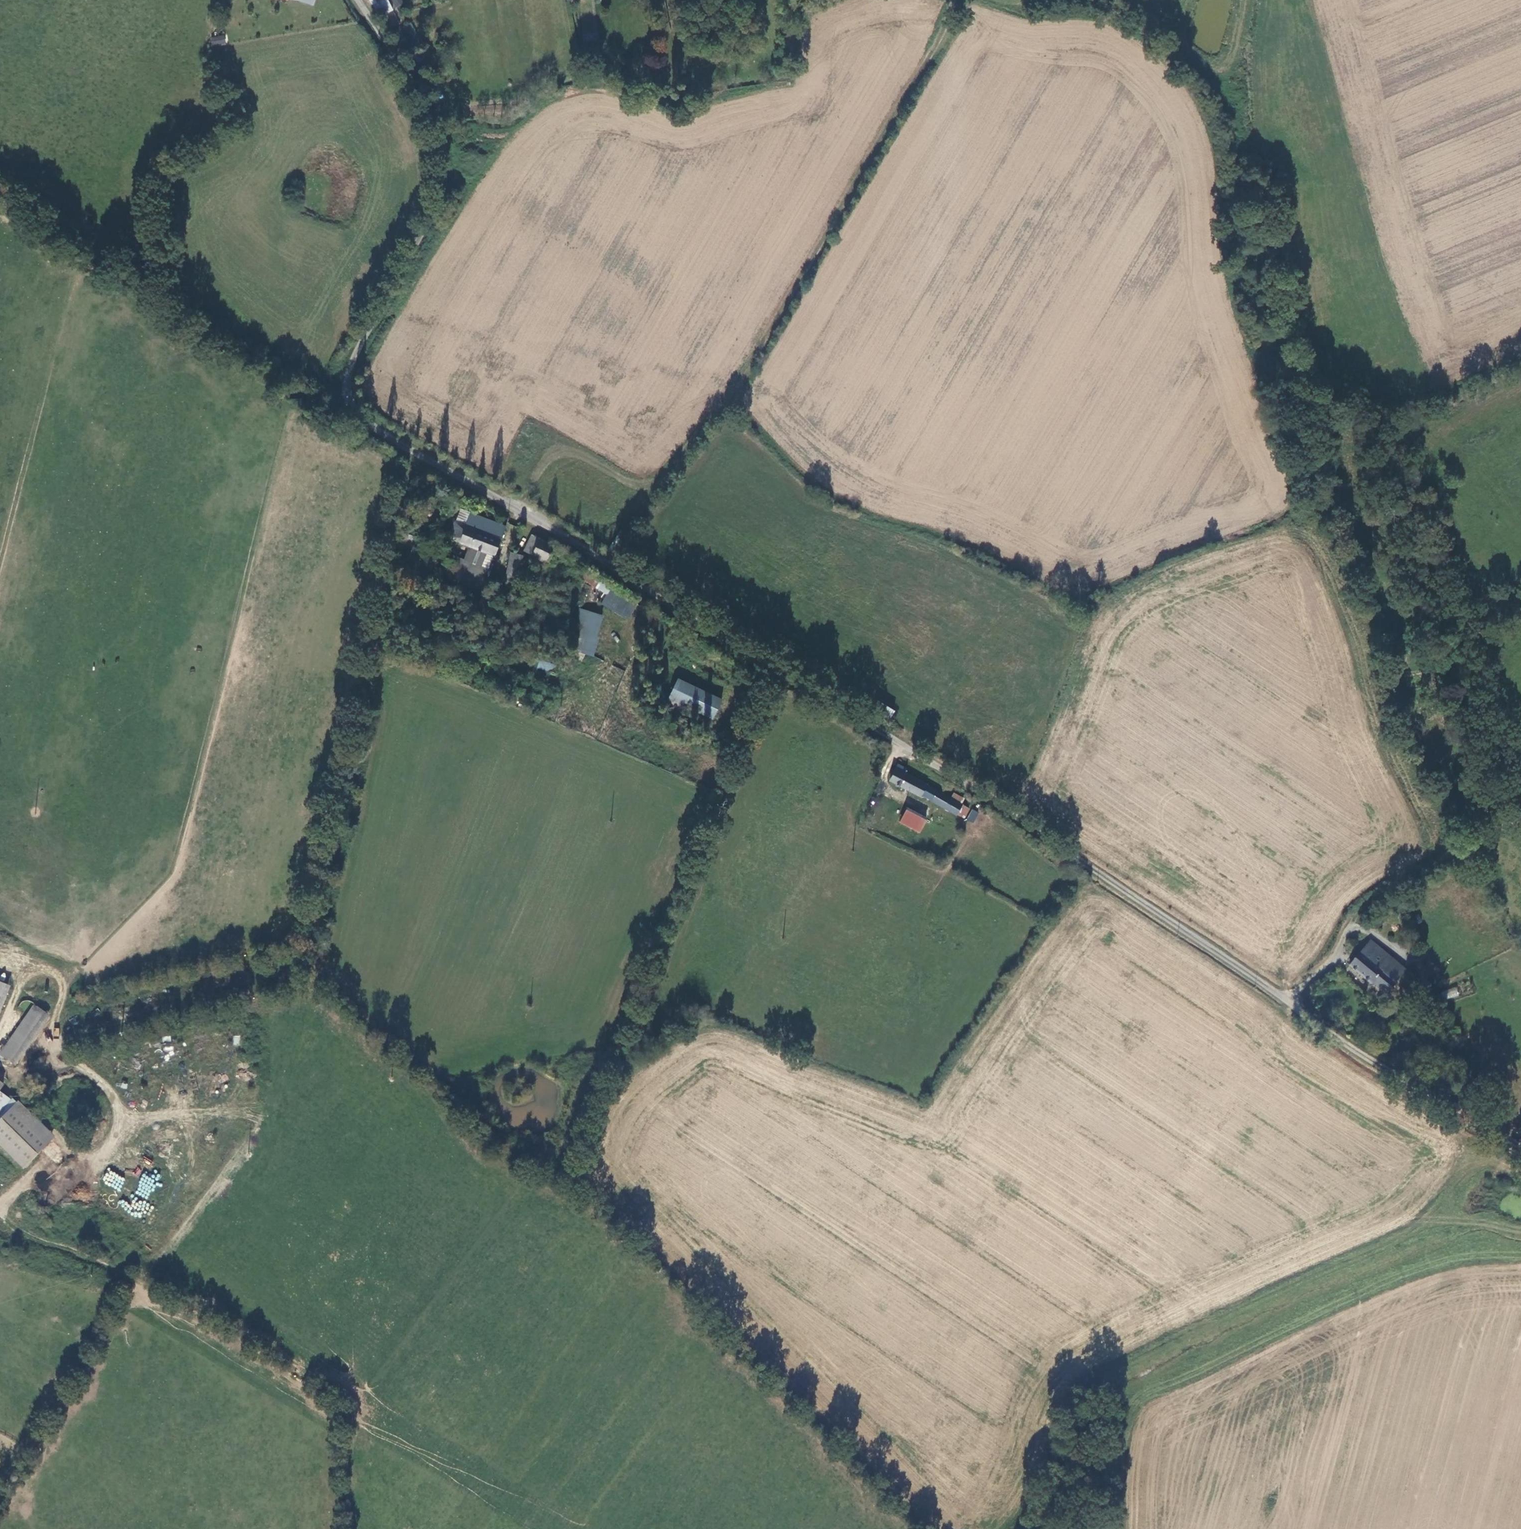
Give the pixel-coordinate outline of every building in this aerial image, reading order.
[(378,15),(382,12),(385,16),(393,11),(387,0),(370,0),(378,15)] [(394,8),(403,4),(401,0),(391,0),(394,8)] [(211,47),(226,43),(224,35),(209,38),(211,47)] [(494,558),(507,526),(471,511),(466,523),(456,519),(447,539),(470,549),(465,562),(481,569),(487,555),(494,558)] [(554,547),(533,535),(524,550),(545,562),(554,547)] [(512,571),(510,583),(518,586),(524,556),(514,554),(510,571),(512,571)] [(607,585),(582,570),(577,578),(602,594),(607,585)] [(602,604),(628,618),(637,601),(611,587),(602,604)] [(603,615),(579,609),(568,648),(593,656),(599,638),(596,637),(603,615)] [(539,659),(533,676),(551,682),(556,665),(539,659)] [(722,698),(677,679),(664,708),(690,719),(692,713),(712,722),(722,698)] [(921,795),(957,815),(963,804),(906,772),(908,768),(898,763),(889,780),(919,797),(921,795)] [(920,832),(926,820),(904,809),(899,820),(920,832)] [(971,809),(966,820),(973,823),(978,812),(971,809)] [(1381,972),(1391,961),(1370,943),(1364,950),(1366,951),(1362,955),(1361,954),(1349,967),(1370,986),(1371,984),(1384,996),(1395,984),(1394,984),(1381,972)] [(1404,973),(1391,961),(1381,972),(1394,984),(1404,973)] [(11,987),(0,983),(0,1015),(11,987)] [(1445,1000),(1459,995),(1456,986),(1442,991),(1445,1000)] [(36,1006),(26,1020),(1,1056),(11,1063),(44,1014),(45,1013),(36,1006)] [(10,1100),(0,1092),(0,1114),(10,1100)] [(10,1100),(0,1114),(0,1141),(26,1166),(51,1140),(11,1099),(10,1100)] [(120,1190),(125,1176),(106,1170),(102,1183),(120,1190)]
